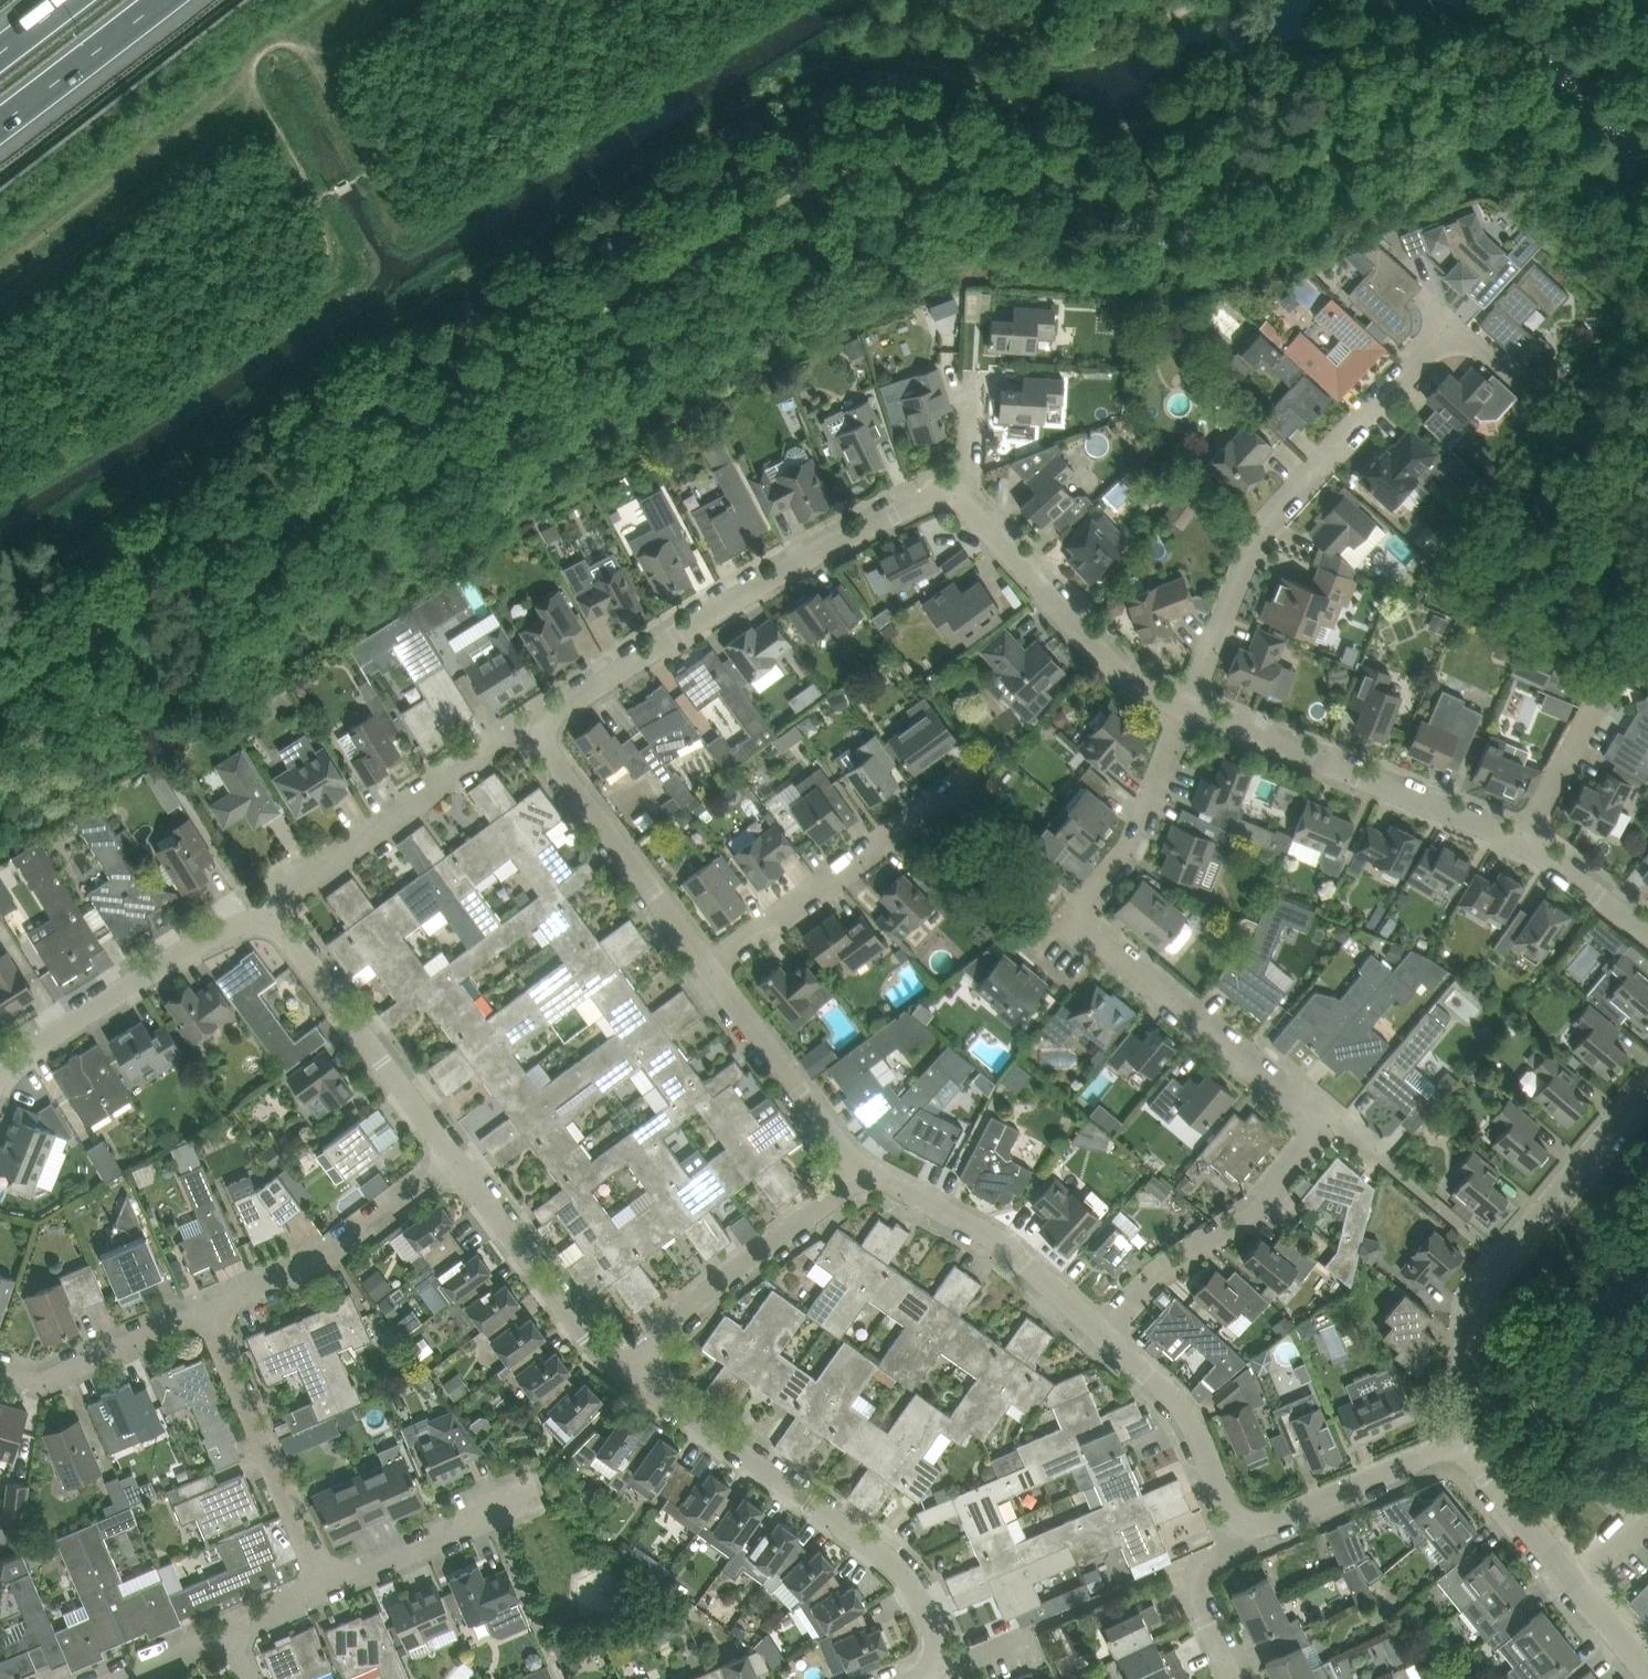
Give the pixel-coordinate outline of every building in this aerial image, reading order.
[(1423,227),(1401,235),(1402,238),(1410,258),(1431,251),(1431,252),(1446,247),(1451,245),(1457,250),(1454,254),(1461,261),(1446,277),(1463,293),(1465,290),(1485,307),(1521,267),(1484,233),(1476,212),(1460,219),(1460,220),(1443,226),(1443,225),(1425,232),(1423,227)] [(1376,265),(1356,286),(1370,299),(1361,309),(1400,344),(1409,334),(1411,330),(1412,328),(1412,326),(1413,324),(1413,322),(1413,320),(1413,318),(1413,316),(1412,314),(1411,313),(1411,311),(1410,309),(1408,307),(1407,306),(1406,304),(1412,297),(1391,278),(1402,266),(1378,244),(1360,250),(1376,265)] [(1541,247),(1533,255),(1541,263),(1549,254),(1541,247)] [(1498,305),(1480,325),(1525,366),(1527,364),(1537,353),(1541,356),(1551,346),(1539,334),(1535,337),(1521,324),(1538,304),(1551,316),(1570,295),(1536,264),(1518,283),(1515,281),(1495,302),(1498,305)] [(1291,342),(1284,349),(1308,371),(1318,380),(1339,399),(1357,380),(1360,376),(1364,379),(1369,374),(1366,370),(1387,347),(1371,332),(1332,297),(1316,316),(1341,339),(1327,355),(1301,331),(1291,342)] [(943,301),(931,306),(936,319),(948,315),(943,301)] [(1101,306),(1101,320),(1111,321),(1112,307),(1101,306)] [(992,319),(992,328),(991,350),(1036,353),(1037,337),(1054,338),(1056,309),(1023,307),(1022,321),(992,319)] [(1308,371),(1284,349),(1273,339),(1260,327),(1237,352),(1254,367),(1262,359),(1292,387),(1290,388),(1287,403),(1282,410),(1276,404),(1263,419),(1285,440),(1304,419),(1309,423),(1332,399),(1305,374),(1308,371)] [(860,337),(844,344),(847,352),(849,356),(865,348),(864,345),(860,337)] [(1215,376),(1232,391),(1240,381),(1224,367),(1215,376)] [(1437,407),(1423,422),(1445,443),(1450,447),(1465,430),(1461,426),(1467,419),(1475,410),(1483,418),(1500,418),(1519,396),(1500,379),(1494,385),(1485,377),(1474,367),(1462,380),(1460,382),(1457,380),(1450,374),(1444,380),(1428,398),(1437,407)] [(922,393),(902,399),(909,421),(916,442),(946,432),(944,426),(945,426),(943,420),(942,421),(941,419),(939,412),(952,408),(949,400),(943,380),(939,369),(918,376),(916,376),(918,380),(922,393)] [(1000,421),(1022,422),(1045,423),(1046,402),(1063,404),(1065,380),(1054,379),(1032,378),(1031,391),(1014,390),(1014,389),(1008,388),(1008,390),(1002,389),(1000,421)] [(827,421),(823,422),(831,438),(836,435),(846,456),(856,476),(884,462),(878,450),(874,443),(886,437),(883,430),(877,417),(869,400),(847,411),(845,412),(843,409),(825,418),(827,421)] [(1206,467),(1224,483),(1240,498),(1266,470),(1259,464),(1274,448),(1247,424),(1232,440),(1231,439),(1206,467)] [(1386,450),(1360,479),(1377,493),(1392,507),(1417,479),(1421,482),(1433,469),(1469,502),(1488,482),(1487,481),(1445,443),(1436,453),(1427,445),(1411,430),(1389,454),(1386,450)] [(710,509),(695,517),(709,543),(720,563),(750,547),(746,540),(769,528),(759,509),(733,459),(723,441),(709,449),(718,467),(713,470),(726,494),(732,505),(713,515),(710,509)] [(1042,530),(1052,521),(1058,515),(1068,526),(1063,530),(1062,530),(1061,531),(1062,532),(1094,502),(1088,495),(1078,494),(1075,498),(1062,484),(1075,471),(1059,454),(1064,449),(1058,443),(1013,461),(1012,466),(1037,492),(1021,507),(1035,522),(1034,523),(1038,527),(1039,526),(1042,530)] [(811,459),(810,460),(805,451),(796,447),(788,451),(787,460),(791,469),(779,476),(780,478),(772,482),(765,468),(747,478),(768,517),(793,503),(801,519),(830,503),(822,487),(825,485),(811,459)] [(1490,461),(1480,472),(1488,480),(1498,468),(1490,461)] [(1193,477),(1178,497),(1195,514),(1210,529),(1228,511),(1197,481),(1193,477)] [(659,526),(631,540),(632,542),(640,556),(651,578),(661,597),(692,581),(684,567),(681,561),(693,554),(696,560),(698,560),(688,540),(681,528),(683,527),(663,490),(640,502),(651,524),(656,521),(659,526)] [(1314,562),(1321,565),(1355,578),(1352,572),(1387,533),(1345,495),(1324,518),(1328,522),(1314,537),(1321,544),(1314,562)] [(1080,525),(1064,540),(1075,552),(1072,554),(1070,556),(1068,558),(1070,561),(1073,564),(1091,583),(1097,577),(1097,578),(1098,578),(1098,579),(1099,579),(1100,579),(1101,579),(1102,579),(1103,579),(1104,579),(1105,578),(1106,577),(1106,576),(1107,576),(1107,575),(1107,574),(1107,573),(1107,572),(1107,571),(1106,571),(1106,570),(1105,569),(1107,568),(1124,552),(1122,550),(1130,542),(1120,532),(1105,514),(1096,522),(1090,515),(1080,525)] [(556,523),(542,531),(548,542),(562,535),(556,523)] [(879,566),(867,572),(879,597),(894,589),(918,577),(938,568),(923,536),(876,559),(879,566)] [(942,564),(951,576),(973,560),(964,548),(942,564)] [(578,594),(580,599),(591,619),(609,609),(615,620),(641,606),(633,591),(635,590),(623,566),(621,567),(614,555),(613,556),(620,568),(596,581),(585,560),(566,570),(579,593),(578,594)] [(1355,578),(1321,565),(1312,587),(1283,576),(1272,603),(1269,602),(1262,618),(1314,638),(1321,621),(1333,626),(1342,604),(1347,606),(1358,579),(1355,579),(1355,578)] [(484,566),(472,573),(479,585),(491,577),(484,566)] [(1127,578),(1124,586),(1128,597),(1145,640),(1172,630),(1170,625),(1175,623),(1177,619),(1175,615),(1194,607),(1183,578),(1156,588),(1155,587),(1147,590),(1142,579),(1135,575),(1127,578)] [(954,580),(937,593),(923,603),(951,642),(961,634),(966,642),(1002,616),(996,608),(999,605),(980,580),(963,592),(954,580)] [(470,605),(456,581),(410,610),(425,633),(470,605)] [(789,612),(802,629),(811,642),(833,625),(839,634),(864,616),(841,584),(822,597),(817,591),(810,596),(808,594),(797,602),(799,604),(789,612)] [(545,617),(521,632),(535,654),(547,673),(579,652),(569,636),(583,627),(576,615),(564,597),(560,591),(538,605),(545,617)] [(444,734),(475,715),(476,714),(425,633),(410,610),(350,647),(361,666),(393,646),(426,697),(401,713),(428,754),(448,741),(444,734)] [(1434,615),(1431,624),(1445,629),(1448,620),(1434,615)] [(732,655),(723,662),(727,667),(742,686),(750,680),(777,660),(774,658),(792,644),(786,636),(773,618),(755,631),(752,627),(725,646),(732,655)] [(892,623),(882,630),(888,639),(898,631),(892,623)] [(502,625),(458,653),(468,669),(477,684),(481,690),(485,696),(492,708),(537,680),(525,661),(503,625),(502,625)] [(1240,648),(1229,677),(1270,693),(1278,672),(1281,664),(1277,662),(1286,640),(1284,640),(1286,634),(1275,630),(1273,635),(1259,629),(1250,652),(1240,648)] [(1001,674),(1018,693),(1009,701),(1029,719),(1052,695),(1044,688),(1064,670),(1037,641),(1024,653),(1019,647),(1020,646),(1006,630),(983,651),(1003,673),(1001,674)] [(1500,639),(1495,653),(1511,659),(1517,645),(1500,639)] [(1557,656),(1525,643),(1512,672),(1544,686),(1557,656)] [(714,649),(675,678),(688,696),(699,710),(719,695),(749,736),(739,743),(732,748),(722,734),(708,744),(729,773),(750,757),(778,736),(771,726),(742,686),(727,667),(723,662),(714,649)] [(1351,705),(1363,710),(1357,726),(1385,737),(1401,696),(1385,690),(1391,675),(1367,665),(1351,705)] [(1349,667),(1329,670),(1331,686),(1351,683),(1349,667)] [(815,681),(804,689),(814,701),(824,693),(815,681)] [(627,710),(641,728),(667,763),(680,753),(678,749),(702,737),(663,684),(652,692),(655,695),(627,710)] [(1409,750),(1431,760),(1445,766),(1448,758),(1461,764),(1483,712),(1464,704),(1466,700),(1443,690),(1428,725),(1422,722),(1409,750)] [(348,732),(337,739),(349,758),(360,751),(358,747),(360,746),(365,755),(354,762),(356,765),(368,784),(380,777),(388,771),(384,764),(400,753),(393,741),(404,734),(378,692),(371,696),(380,711),(376,714),(350,730),(353,734),(350,736),(348,732)] [(835,695),(831,700),(831,706),(836,710),(845,709),(848,704),(848,698),(843,694),(835,695)] [(1604,755),(1623,766),(1647,781),(1647,779),(1647,694),(1645,699),(1637,701),(1639,709),(1624,734),(1619,742),(1614,739),(1604,755)] [(891,740),(884,745),(897,762),(902,759),(905,763),(907,762),(915,772),(946,749),(944,746),(956,738),(942,720),(925,697),(908,710),(916,721),(891,740)] [(1079,748),(1087,755),(1104,769),(1117,754),(1127,763),(1146,741),(1111,711),(1079,748)] [(247,721),(236,727),(243,737),(253,731),(247,721)] [(624,761),(637,778),(652,766),(631,737),(621,744),(614,735),(612,737),(600,721),(577,738),(605,775),(624,761)] [(796,725),(774,741),(783,752),(805,736),(799,728),(796,725)] [(837,759),(847,772),(870,804),(899,783),(888,769),(897,762),(876,734),(852,752),(850,749),(837,759)] [(1516,799),(1518,794),(1523,796),(1533,792),(1542,771),(1525,764),(1530,751),(1491,735),(1476,773),(1488,778),(1485,786),(1516,799)] [(324,806),(329,802),(348,791),(344,785),(347,784),(325,748),(316,754),(307,739),(284,753),(297,774),(280,785),(298,814),(321,800),(324,806)] [(243,750),(236,754),(217,766),(233,792),(212,805),(225,826),(246,813),(255,827),(261,823),(259,819),(277,808),(279,812),(280,811),(243,750)] [(1203,778),(1193,804),(1213,812),(1215,813),(1211,822),(1229,831),(1240,835),(1240,836),(1269,850),(1276,831),(1242,817),(1245,810),(1238,808),(1246,790),(1254,769),(1226,758),(1215,783),(1203,778)] [(834,807),(845,799),(821,767),(796,786),(804,797),(792,806),(819,843),(846,823),(834,807)] [(1086,787),(1068,808),(1103,837),(1105,835),(1101,832),(1117,812),(1100,798),(1111,784),(1090,767),(1078,781),(1086,787)] [(483,781),(558,883),(575,870),(546,832),(565,818),(541,786),(519,802),(496,771),(483,781)] [(1632,785),(1626,781),(1606,771),(1596,791),(1585,785),(1569,814),(1607,834),(1622,804),(1632,785)] [(664,781),(683,807),(695,797),(676,772),(664,781)] [(540,895),(558,883),(483,781),(469,791),(492,822),(470,838),(494,871),(512,857),(540,895)] [(674,797),(661,805),(662,806),(666,811),(669,815),(681,807),(674,797)] [(699,797),(690,803),(698,815),(707,808),(699,797)] [(1300,820),(1293,837),(1294,837),(1323,849),(1319,859),(1323,870),(1343,877),(1347,870),(1356,852),(1356,851),(1345,846),(1346,844),(1354,823),(1331,814),(1323,811),(1325,807),(1308,800),(1300,820)] [(111,802),(102,808),(107,816),(112,813),(114,807),(111,802)] [(99,804),(75,818),(112,878),(89,892),(122,945),(152,926),(154,920),(149,912),(161,905),(174,926),(175,925),(135,862),(125,846),(99,804)] [(686,805),(674,815),(683,827),(695,818),(686,805)] [(1103,837),(1068,808),(1068,809),(1064,806),(1035,840),(1056,858),(1068,845),(1085,859),(1103,837)] [(647,811),(635,821),(642,830),(654,821),(647,811)] [(1192,832),(1176,826),(1174,825),(1168,840),(1174,842),(1163,870),(1193,882),(1204,853),(1223,861),(1229,863),(1240,836),(1240,835),(1229,831),(1211,822),(1199,816),(1192,832)] [(159,850),(172,872),(184,891),(208,875),(202,865),(214,857),(190,818),(174,828),(180,837),(159,850)] [(1018,820),(1012,828),(1027,841),(1033,833),(1018,820)] [(412,834),(487,935),(504,922),(475,884),(494,871),(470,838),(448,855),(425,824),(412,834)] [(735,854),(746,869),(759,887),(784,869),(778,860),(795,848),(778,824),(761,837),(760,835),(735,854)] [(1368,826),(1358,846),(1356,851),(1356,852),(1369,858),(1374,861),(1374,862),(1402,875),(1420,838),(1392,825),(1387,835),(1368,826)] [(469,948),(487,935),(412,834),(398,844),(421,875),(399,891),(423,923),(441,910),(449,920),(469,948)] [(1319,859),(1323,849),(1294,837),(1287,854),(1316,866),(1319,859)] [(134,840),(125,846),(135,862),(144,856),(134,840)] [(39,841),(14,856),(55,920),(51,923),(55,929),(34,942),(60,984),(94,963),(81,941),(95,933),(102,944),(103,943),(39,841)] [(1427,847),(1416,866),(1408,880),(1435,895),(1440,887),(1452,894),(1471,862),(1444,846),(1440,854),(1427,847)] [(581,851),(580,858),(584,863),(593,856),(586,847),(581,851)] [(1369,858),(1356,852),(1347,870),(1360,876),(1369,858)] [(1204,853),(1193,882),(1212,889),(1223,861),(1204,853)] [(723,854),(701,869),(684,883),(718,929),(748,907),(734,888),(743,881),(723,854)] [(558,883),(568,896),(598,874),(588,860),(575,870),(558,883)] [(1477,874),(1466,892),(1459,903),(1485,919),(1490,912),(1504,921),(1525,885),(1501,871),(1494,884),(1477,874)] [(877,922),(893,937),(898,942),(912,927),(913,927),(935,905),(903,874),(881,896),(892,907),(877,922)] [(2,916),(19,906),(0,875),(0,912),(2,916)] [(341,886),(416,988),(432,975),(424,963),(404,937),(423,923),(399,891),(377,907),(354,877),(341,886)] [(1143,882),(1118,912),(1120,914),(1123,911),(1144,928),(1141,931),(1160,948),(1162,945),(1169,951),(1173,952),(1177,951),(1179,949),(1191,935),(1192,932),(1193,928),(1191,924),(1185,919),(1184,919),(1185,917),(1160,896),(1143,882)] [(487,935),(500,953),(538,924),(552,943),(584,919),(568,896),(558,883),(540,895),(504,922),(487,935)] [(378,972),(398,1001),(416,988),(341,886),(327,896),(350,927),(327,944),(351,976),(370,962),(378,972)] [(1402,891),(1396,902),(1405,907),(1411,896),(1402,891)] [(1248,1005),(1246,1006),(1263,1021),(1288,992),(1285,990),(1266,973),(1271,959),(1285,923),(1308,932),(1316,911),(1315,911),(1271,893),(1259,924),(1254,935),(1250,941),(1249,941),(1246,945),(1214,982),(1235,1000),(1238,997),(1248,1005)] [(522,897),(516,900),(522,908),(530,902),(526,897),(522,897)] [(1510,924),(1498,942),(1494,948),(1505,956),(1516,941),(1540,958),(1558,933),(1563,937),(1574,920),(1569,916),(1570,915),(1545,898),(1533,915),(1520,931),(1510,924)] [(1317,905),(1315,911),(1316,911),(1325,914),(1327,909),(1317,905)] [(1523,907),(1510,924),(1520,931),(1533,915),(1523,907)] [(441,910),(423,923),(430,933),(449,920),(441,910)] [(805,937),(818,955),(826,966),(842,954),(853,969),(885,945),(864,916),(846,929),(835,914),(805,937)] [(1231,924),(1228,931),(1231,933),(1246,945),(1249,941),(1250,941),(1254,935),(1259,924),(1257,923),(1258,922),(1247,917),(1231,924)] [(527,989),(539,1006),(641,931),(631,918),(600,941),(584,919),(552,943),(565,961),(527,989)] [(1598,919),(1588,930),(1596,937),(1606,926),(1598,919)] [(1337,923),(1334,931),(1338,939),(1345,942),(1351,928),(1337,923)] [(1629,946),(1606,926),(1596,937),(1620,957),(1629,946)] [(641,931),(539,1006),(552,1024),(576,1006),(591,995),(604,1014),(636,989),(620,967),(651,945),(641,931)] [(426,1001),(442,1023),(474,999),(461,981),(500,953),(487,935),(469,948),(450,962),(432,975),(416,988),(426,1001)] [(1392,942),(1386,958),(1399,963),(1405,947),(1392,942)] [(1590,992),(1623,1020),(1628,1015),(1642,1027),(1647,1020),(1647,958),(1631,944),(1629,946),(1620,957),(1609,969),(1608,971),(1590,992)] [(902,947),(896,952),(903,963),(910,958),(902,947)] [(1028,974),(1019,967),(1004,954),(1000,958),(988,949),(963,968),(980,983),(977,987),(1003,1008),(999,1013),(1012,1024),(1046,984),(1031,971),(1028,974)] [(1322,1055),(1320,1057),(1336,1070),(1343,1062),(1348,1065),(1361,1077),(1375,1060),(1390,1043),(1371,1027),(1396,997),(1405,1004),(1417,991),(1416,990),(1422,982),(1432,990),(1448,970),(1430,957),(1412,949),(1393,971),(1322,1055)] [(22,974),(8,951),(0,956),(0,1017),(24,1002),(23,1000),(34,993),(22,974)] [(424,963),(432,975),(450,962),(441,951),(424,963)] [(217,980),(231,997),(285,1071),(328,1040),(317,1025),(296,1041),(259,992),(277,979),(258,952),(245,962),(244,960),(217,980)] [(1307,1043),(1322,1055),(1393,971),(1372,953),(1359,969),(1363,972),(1340,999),(1337,997),(1316,992),(1273,1043),(1285,1053),(1302,1032),(1306,1036),(1307,1043)] [(1271,959),(1266,973),(1285,990),(1294,979),(1271,959)] [(378,972),(370,962),(351,976),(359,986),(378,972)] [(818,1009),(834,995),(804,962),(789,975),(780,965),(759,983),(791,1019),(811,1001),(818,1009)] [(1485,962),(1477,972),(1485,978),(1492,968),(1485,962)] [(181,1027),(193,1043),(235,1011),(213,983),(196,996),(189,986),(168,1002),(184,1024),(181,1027)] [(1050,1021),(1042,1030),(1054,1040),(1066,1027),(1072,1032),(1079,1024),(1106,1046),(1120,1029),(1135,1012),(1120,1000),(1116,1001),(1111,997),(1097,985),(1074,1013),(1064,1004),(1050,1021)] [(395,1024),(426,1001),(416,988),(398,1001),(385,1011),(395,1024)] [(428,1068),(438,1082),(539,1006),(527,989),(488,1018),(474,999),(442,1023),(459,1046),(428,1068)] [(579,1061),(592,1077),(693,1002),(684,989),(653,1012),(636,989),(604,1014),(618,1032),(579,1061)] [(604,1014),(591,995),(576,1006),(590,1024),(604,1014)] [(693,1002),(592,1077),(605,1095),(643,1066),(657,1085),(689,1061),(672,1039),(703,1016),(693,1002)] [(922,1003),(914,1013),(926,1023),(934,1013),(922,1003)] [(1620,1030),(1614,1025),(1589,1004),(1574,1022),(1587,1033),(1573,1049),(1608,1078),(1611,1074),(1612,1075),(1616,1071),(1615,1070),(1628,1054),(1612,1040),(1620,1030)] [(1379,1069),(1365,1086),(1385,1103),(1389,1097),(1408,1113),(1412,1116),(1429,1096),(1438,1085),(1415,1066),(1447,1028),(1445,1026),(1452,1017),(1438,1005),(1430,1014),(1428,1012),(1379,1069)] [(478,1072),(495,1094),(527,1070),(514,1052),(552,1024),(539,1006),(438,1082),(448,1095),(478,1072)] [(110,1041),(122,1060),(132,1077),(164,1057),(168,1063),(184,1053),(166,1024),(151,1034),(143,1020),(141,1022),(142,1024),(135,1028),(133,1026),(110,1041)] [(868,1131),(869,1132),(901,1097),(889,1082),(896,1077),(882,1058),(898,1046),(884,1026),(828,1067),(857,1106),(852,1109),(868,1131)] [(1118,1047),(1108,1058),(1127,1074),(1133,1067),(1135,1065),(1136,1064),(1137,1065),(1150,1075),(1150,1076),(1161,1063),(1175,1046),(1153,1027),(1143,1039),(1133,1031),(1132,1030),(1118,1047)] [(73,1061),(72,1059),(53,1071),(88,1127),(134,1099),(98,1042),(79,1054),(81,1057),(73,1061)] [(901,1097),(869,1132),(886,1147),(895,1137),(906,1146),(944,1166),(954,1146),(964,1128),(936,1114),(961,1087),(958,1084),(975,1066),(949,1045),(901,1097)] [(1101,1048),(1092,1058),(1092,1060),(1099,1066),(1109,1055),(1101,1048)] [(325,1050),(307,1063),(289,1077),(307,1102),(320,1092),(331,1108),(353,1091),(342,1075),(343,1074),(325,1050)] [(1528,1070),(1520,1080),(1520,1085),(1533,1096),(1551,1111),(1568,1126),(1588,1102),(1583,1098),(1584,1097),(1580,1093),(1579,1094),(1571,1088),(1578,1080),(1580,1078),(1579,1077),(1574,1073),(1557,1058),(1549,1051),(1533,1070),(1528,1070)] [(816,1055),(805,1064),(814,1075),(825,1067),(816,1055)] [(736,1060),(706,1082),(716,1096),(733,1084),(746,1074),(736,1060)] [(480,1139),(490,1153),(592,1077),(579,1061),(553,1080),(541,1089),(527,1070),(495,1094),(511,1116),(480,1139)] [(658,1112),(632,1131),(645,1149),(662,1136),(699,1109),(716,1096),(706,1082),(705,1083),(689,1061),(657,1085),(645,1094),(658,1112)] [(527,1070),(541,1089),(553,1080),(539,1062),(527,1070)] [(1018,1062),(1003,1081),(1018,1093),(1033,1074),(1018,1062)] [(1472,1064),(1464,1074),(1471,1079),(1477,1078),(1482,1072),(1480,1071),(1479,1070),(1472,1064)] [(1429,1096),(1438,1104),(1458,1080),(1449,1073),(1438,1085),(1429,1096)] [(1159,1093),(1149,1105),(1169,1122),(1180,1110),(1202,1128),(1222,1105),(1224,1107),(1234,1095),(1208,1074),(1200,1084),(1198,1083),(1192,1078),(1186,1084),(1185,1086),(1174,1076),(1159,1093)] [(531,1143),(547,1165),(579,1142),(566,1123),(605,1095),(592,1077),(490,1153),(500,1166),(531,1143)] [(716,1096),(791,1197),(804,1188),(781,1157),(804,1140),(780,1108),(761,1122),(733,1084),(716,1096)] [(709,1161),(733,1193),(754,1177),(777,1208),(791,1197),(716,1096),(699,1109),(727,1147),(709,1161)] [(1438,1104),(1429,1096),(1412,1116),(1408,1113),(1400,1122),(1413,1133),(1438,1104)] [(1493,1144),(1511,1159),(1528,1173),(1548,1150),(1531,1136),(1540,1125),(1509,1099),(1494,1117),(1507,1128),(1493,1144)] [(0,1154),(0,1169),(15,1175),(11,1185),(32,1193),(56,1133),(68,1138),(73,1136),(52,1103),(38,1111),(40,1114),(20,1106),(13,1122),(6,1140),(0,1154)] [(1263,1147),(1269,1140),(1276,1131),(1253,1112),(1246,1121),(1236,1112),(1216,1136),(1226,1144),(1211,1162),(1222,1171),(1220,1173),(1220,1177),(1231,1186),(1235,1185),(1240,1179),(1241,1180),(1267,1150),(1263,1147)] [(993,1116),(971,1158),(960,1178),(974,1185),(972,1190),(994,1202),(997,1197),(1006,1202),(1010,1200),(1015,1191),(1020,1194),(1032,1170),(1013,1160),(1010,1150),(1020,1130),(993,1116)] [(619,1117),(612,1123),(618,1130),(625,1125),(619,1117)] [(358,1121),(341,1134),(324,1147),(325,1148),(316,1155),(337,1182),(346,1176),(347,1177),(381,1152),(372,1140),(379,1135),(374,1128),(367,1133),(358,1121)] [(1086,1130),(1084,1139),(1101,1143),(1103,1135),(1086,1130)] [(547,1165),(563,1188),(574,1201),(591,1189),(628,1162),(645,1149),(632,1131),(593,1160),(579,1142),(547,1165)] [(662,1136),(645,1149),(720,1250),(733,1241),(710,1210),(733,1193),(709,1161),(690,1175),(662,1136)] [(104,1140),(87,1150),(108,1182),(124,1172),(104,1140)] [(193,1141),(173,1149),(178,1161),(198,1153),(193,1141)] [(273,1143),(262,1151),(274,1167),(285,1159),(273,1143)] [(645,1149),(628,1162),(656,1200),(638,1213),(662,1246),(683,1230),(706,1260),(720,1250),(645,1149)] [(1500,1173),(1494,1168),(1473,1150),(1458,1169),(1466,1176),(1453,1191),(1460,1197),(1476,1211),(1488,1221),(1491,1217),(1492,1218),(1496,1214),(1495,1213),(1508,1197),(1492,1183),(1500,1173)] [(1293,1194),(1301,1200),(1313,1211),(1326,1196),(1349,1204),(1337,1250),(1326,1265),(1352,1286),(1360,1252),(1364,1236),(1375,1187),(1338,1156),(1313,1185),(1305,1178),(1293,1194)] [(243,1257),(234,1237),(203,1164),(181,1174),(200,1217),(179,1226),(184,1239),(179,1241),(182,1248),(181,1248),(183,1252),(184,1252),(192,1272),(220,1260),(223,1266),(243,1257)] [(287,1168),(279,1174),(289,1188),(297,1182),(287,1168)] [(380,1172),(361,1186),(369,1197),(388,1183),(380,1172)] [(235,1199),(246,1223),(255,1243),(280,1231),(278,1225),(303,1206),(279,1174),(262,1187),(235,1199)] [(1153,1174),(1144,1185),(1162,1200),(1171,1189),(1153,1174)] [(1186,1175),(1178,1183),(1187,1191),(1195,1183),(1186,1175)] [(1056,1179),(1048,1188),(1033,1204),(1050,1219),(1041,1229),(1067,1253),(1100,1217),(1074,1193),(1072,1194),(1056,1179)] [(549,1219),(556,1214),(574,1201),(563,1188),(533,1210),(543,1224),(549,1219)] [(591,1189),(574,1201),(649,1303),(662,1293),(639,1262),(662,1246),(638,1213),(619,1227),(591,1189)] [(114,1226),(115,1226),(103,1255),(102,1256),(125,1308),(144,1300),(139,1289),(151,1284),(165,1278),(129,1194),(127,1194),(116,1222),(115,1223),(114,1224),(114,1225),(114,1226)] [(1460,1197),(1452,1207),(1468,1221),(1476,1211),(1460,1197)] [(574,1201),(556,1214),(585,1252),(566,1266),(590,1299),(613,1282),(635,1313),(649,1303),(574,1201)] [(421,1251),(430,1264),(455,1245),(446,1233),(444,1228),(448,1227),(455,1221),(441,1202),(405,1229),(421,1251)] [(807,1314),(826,1328),(893,1228),(880,1218),(862,1244),(839,1228),(827,1244),(821,1239),(803,1251),(834,1274),(807,1312),(807,1314)] [(554,1227),(549,1219),(543,1224),(538,1228),(543,1235),(554,1227)] [(1085,1247),(1106,1266),(1115,1275),(1140,1248),(1110,1220),(1085,1247)] [(888,1312),(911,1279),(889,1263),(911,1232),(897,1222),(893,1228),(826,1328),(841,1338),(869,1299),(888,1312)] [(1452,1228),(1444,1238),(1451,1244),(1459,1233),(1452,1228)] [(421,1251),(405,1229),(390,1240),(406,1262),(421,1251)] [(1402,1270),(1405,1273),(1422,1287),(1435,1271),(1443,1278),(1463,1254),(1451,1244),(1444,1238),(1434,1230),(1420,1247),(1402,1270)] [(1244,1261),(1261,1275),(1279,1290),(1292,1275),(1300,1282),(1318,1259),(1285,1231),(1272,1247),(1262,1238),(1244,1261)] [(1364,1236),(1360,1252),(1373,1263),(1384,1250),(1380,1239),(1364,1236)] [(424,1269),(410,1279),(419,1290),(432,1280),(449,1302),(455,1297),(459,1295),(484,1276),(492,1271),(478,1252),(471,1257),(468,1260),(464,1257),(455,1245),(430,1264),(424,1269)] [(106,1298),(97,1278),(91,1263),(59,1276),(61,1282),(26,1297),(46,1342),(69,1332),(68,1330),(78,1326),(71,1309),(102,1296),(103,1299),(106,1298)] [(906,1325),(879,1364),(878,1365),(897,1378),(969,1274),(956,1264),(934,1295),(911,1279),(888,1312),(906,1325)] [(1271,1301),(1247,1279),(1238,1289),(1217,1270),(1195,1294),(1227,1322),(1239,1309),(1253,1321),(1271,1301)] [(376,1272),(363,1282),(377,1299),(390,1290),(376,1272)] [(15,1278),(0,1273),(0,1322),(15,1278)] [(960,1363),(983,1331),(961,1315),(983,1283),(969,1274),(897,1378),(913,1390),(941,1350),(960,1363)] [(459,1295),(484,1329),(520,1302),(506,1283),(499,1288),(496,1292),(484,1276),(459,1295)] [(432,1280),(419,1290),(435,1312),(449,1302),(432,1280)] [(703,1394),(716,1404),(790,1301),(773,1288),(745,1328),(726,1314),(703,1347),(725,1363),(703,1394)] [(304,1316),(302,1317),(341,1411),(352,1406),(364,1401),(356,1382),(351,1384),(335,1348),(352,1341),(354,1348),(373,1340),(352,1291),(333,1299),(337,1308),(325,1313),(324,1310),(305,1318),(304,1316)] [(1407,1365),(1406,1366),(1410,1370),(1411,1368),(1417,1373),(1432,1354),(1427,1349),(1436,1338),(1423,1326),(1433,1314),(1406,1292),(1385,1317),(1393,1323),(1383,1335),(1399,1348),(1394,1354),(1407,1365)] [(1203,1376),(1216,1388),(1248,1361),(1176,1296),(1145,1330),(1154,1338),(1145,1348),(1154,1356),(1163,1346),(1175,1358),(1191,1340),(1216,1363),(1203,1376)] [(389,1297),(385,1300),(395,1314),(399,1311),(389,1297)] [(385,1300),(380,1304),(390,1318),(395,1314),(385,1300)] [(780,1353),(807,1314),(807,1312),(790,1301),(716,1404),(730,1414),(752,1382),(775,1399),(798,1366),(780,1353)] [(484,1329),(509,1363),(545,1336),(531,1317),(524,1323),(521,1326),(509,1311),(520,1302),(484,1329)] [(413,1309),(391,1326),(401,1338),(423,1322),(413,1309)] [(1286,1315),(1272,1326),(1282,1338),(1295,1327),(1286,1315)] [(951,1415),(968,1428),(1041,1325),(1028,1316),(1005,1347),(983,1331),(960,1363),(978,1377),(951,1415)] [(341,1411),(302,1317),(298,1319),(299,1320),(280,1329),(281,1332),(269,1337),(265,1328),(247,1336),(268,1385),(286,1377),(284,1371),(300,1364),(315,1400),(286,1413),(289,1420),(275,1425),(280,1437),(294,1431),(319,1420),(336,1413),(341,1411)] [(1311,1320),(1299,1325),(1304,1336),(1311,1333),(1313,1327),(1311,1320)] [(1044,1398),(1048,1393),(1055,1383),(1032,1366),(1054,1335),(1041,1325),(968,1428),(970,1431),(985,1441),(1013,1402),(1032,1415),(1044,1398)] [(380,1334),(390,1347),(401,1338),(391,1326),(380,1334)] [(509,1363),(534,1396),(561,1376),(570,1370),(557,1351),(549,1356),(546,1360),(535,1345),(546,1336),(545,1336),(509,1363)] [(424,1339),(411,1348),(420,1359),(432,1350),(424,1339)] [(775,1446),(788,1455),(860,1350),(845,1340),(817,1379),(798,1366),(775,1399),(797,1415),(775,1446)] [(879,1364),(860,1350),(788,1455),(802,1465),(824,1434),(847,1450),(870,1417),(851,1404),(878,1365),(879,1364)] [(1268,1350),(1251,1357),(1259,1375),(1268,1371),(1272,1361),(1268,1350)] [(222,1401),(214,1383),(211,1384),(205,1371),(208,1370),(203,1358),(187,1365),(185,1361),(173,1367),(172,1365),(166,1368),(167,1369),(152,1376),(168,1412),(169,1412),(167,1407),(183,1400),(185,1405),(192,1402),(207,1436),(204,1437),(218,1469),(242,1458),(234,1439),(237,1438),(230,1420),(227,1421),(219,1402),(222,1401)] [(1231,1381),(1214,1396),(1222,1405),(1224,1405),(1229,1411),(1222,1414),(1238,1452),(1242,1450),(1247,1462),(1268,1453),(1262,1441),(1266,1440),(1257,1420),(1253,1409),(1265,1403),(1251,1367),(1246,1369),(1234,1379),(1231,1381)] [(1053,1405),(1062,1426),(1018,1446),(1018,1447),(1026,1463),(1143,1415),(1136,1399),(1101,1415),(1081,1371),(1055,1383),(1048,1393),(1044,1398),(1053,1405)] [(457,1375),(444,1385),(455,1400),(468,1390),(457,1375)] [(561,1376),(534,1396),(535,1397),(536,1396),(553,1413),(544,1422),(565,1444),(591,1420),(605,1406),(600,1401),(602,1399),(586,1382),(580,1388),(579,1388),(577,1392),(563,1378),(562,1377),(561,1376)] [(104,1398),(89,1404),(110,1453),(141,1440),(165,1429),(164,1425),(155,1405),(147,1387),(135,1392),(130,1381),(102,1393),(104,1398)] [(1339,1407),(1347,1424),(1355,1445),(1385,1432),(1384,1430),(1414,1416),(1400,1384),(1384,1391),(1382,1388),(1339,1407)] [(847,1497),(860,1507),(932,1402),(917,1391),(888,1431),(870,1417),(847,1450),(869,1466),(847,1497)] [(1313,1392),(1273,1409),(1275,1415),(1284,1436),(1289,1446),(1302,1441),(1306,1451),(1315,1469),(1342,1458),(1333,1437),(1319,1406),(1313,1392)] [(13,1461),(15,1453),(22,1432),(28,1410),(27,1410),(26,1413),(4,1407),(5,1404),(0,1402),(0,1457),(13,1461)] [(860,1507),(874,1517),(896,1485),(919,1502),(942,1469),(923,1456),(941,1431),(961,1444),(970,1431),(968,1428),(951,1415),(932,1402),(860,1507)] [(341,1411),(336,1413),(336,1414),(342,1428),(359,1421),(353,1408),(353,1407),(352,1406),(341,1411)] [(409,1446),(419,1442),(435,1480),(441,1478),(443,1482),(454,1477),(452,1473),(468,1466),(465,1460),(485,1452),(454,1410),(429,1421),(427,1417),(402,1428),(409,1446)] [(1143,1415),(1026,1463),(1035,1485),(1072,1469),(1081,1490),(1095,1484),(1132,1467),(1121,1443),(1156,1427),(1149,1412),(1143,1415)] [(596,1430),(572,1455),(573,1456),(588,1466),(591,1463),(612,1478),(610,1482),(614,1485),(622,1491),(628,1482),(650,1451),(638,1442),(636,1439),(638,1436),(643,1429),(624,1415),(607,1438),(598,1432),(596,1430)] [(480,1417),(471,1423),(482,1438),(495,1429),(488,1418),(480,1417)] [(45,1435),(53,1456),(67,1487),(102,1471),(80,1420),(45,1435)] [(658,1490),(669,1498),(687,1472),(675,1463),(672,1460),(675,1457),(680,1450),(661,1436),(650,1451),(628,1482),(652,1499),(658,1490)] [(384,1464),(359,1475),(363,1485),(378,1518),(391,1512),(393,1518),(408,1512),(425,1504),(398,1442),(378,1451),(384,1464)] [(1018,1447),(992,1459),(994,1462),(999,1475),(1015,1468),(1026,1463),(1018,1447)] [(1290,1452),(1285,1455),(1289,1464),(1294,1461),(1290,1452)] [(984,1466),(981,1473),(985,1482),(998,1476),(999,1475),(994,1462),(992,1462),(992,1463),(984,1466)] [(959,1512),(970,1537),(1007,1521),(998,1501),(1035,1485),(1026,1463),(1015,1468),(999,1475),(998,1476),(985,1482),(953,1496),(939,1503),(918,1512),(924,1527),(959,1512)] [(1060,1523),(1069,1543),(1185,1493),(1178,1478),(1143,1493),(1132,1467),(1095,1484),(1104,1504),(1060,1523)] [(263,1513),(250,1484),(247,1485),(242,1474),(219,1484),(214,1471),(190,1482),(181,1485),(177,1487),(183,1500),(175,1504),(184,1524),(198,1517),(207,1537),(246,1521),(246,1522),(251,1520),(251,1518),(263,1513)] [(697,1531),(704,1522),(703,1522),(724,1493),(730,1485),(711,1472),(705,1479),(704,1483),(700,1481),(687,1472),(669,1498),(663,1507),(697,1531)] [(133,1475),(121,1481),(131,1506),(156,1495),(151,1482),(139,1487),(133,1475)] [(317,1501),(309,1504),(317,1521),(325,1518),(336,1543),(353,1535),(365,1530),(367,1529),(366,1527),(364,1523),(378,1518),(363,1485),(359,1475),(352,1478),(337,1485),(332,1487),(317,1493),(315,1494),(316,1498),(317,1501)] [(115,1502),(104,1507),(108,1516),(131,1506),(121,1481),(118,1476),(106,1481),(115,1502)] [(5,1513),(27,1515),(31,1485),(9,1482),(5,1513)] [(948,1485),(934,1491),(939,1503),(953,1496),(948,1485)] [(1417,1491),(1383,1505),(1391,1522),(1392,1521),(1396,1522),(1401,1524),(1404,1526),(1407,1528),(1410,1532),(1413,1537),(1415,1541),(1415,1545),(1416,1546),(1430,1535),(1461,1510),(1445,1490),(1428,1504),(1417,1491)] [(1185,1493),(1069,1543),(1077,1563),(1121,1543),(1131,1565),(1148,1558),(1167,1549),(1156,1524),(1191,1508),(1185,1493)] [(704,1522),(697,1531),(719,1547),(731,1555),(732,1556),(738,1546),(756,1521),(765,1510),(764,1510),(745,1496),(740,1504),(738,1507),(732,1504),(722,1497),(722,1496),(703,1522),(704,1522)] [(98,1521),(77,1529),(125,1640),(147,1630),(158,1625),(151,1608),(168,1601),(159,1581),(125,1595),(119,1582),(123,1580),(104,1536),(138,1522),(131,1506),(108,1516),(98,1521)] [(1438,1560),(1447,1571),(1473,1550),(1465,1539),(1477,1529),(1461,1510),(1430,1535),(1446,1554),(1438,1560)] [(1360,1515),(1339,1524),(1355,1561),(1370,1586),(1385,1573),(1375,1558),(1367,1556),(1357,1533),(1370,1528),(1370,1527),(1364,1514),(1360,1516),(1360,1515)] [(946,1578),(952,1593),(1069,1543),(1060,1523),(1028,1537),(1019,1516),(1007,1521),(970,1537),(981,1562),(946,1578)] [(264,1521),(243,1530),(218,1541),(229,1568),(170,1594),(170,1595),(169,1595),(181,1623),(182,1623),(180,1618),(193,1613),(192,1611),(208,1604),(209,1606),(224,1599),(224,1598),(240,1590),(241,1592),(265,1582),(266,1583),(271,1581),(270,1579),(280,1575),(270,1553),(276,1550),(264,1521)] [(731,1555),(722,1569),(735,1578),(744,1567),(765,1582),(773,1571),(772,1571),(793,1541),(794,1542),(799,1535),(798,1534),(779,1521),(774,1529),(772,1532),(756,1521),(738,1546),(732,1556),(731,1555)] [(1342,1567),(1354,1561),(1339,1524),(1326,1530),(1342,1567)] [(6,1543),(10,1529),(0,1526),(0,1541),(6,1543)] [(70,1624),(56,1630),(69,1660),(73,1670),(74,1670),(74,1669),(94,1661),(91,1654),(102,1650),(125,1640),(77,1529),(57,1538),(85,1603),(65,1612),(70,1624)] [(773,1571),(765,1582),(773,1590),(785,1579),(803,1597),(809,1592),(829,1573),(830,1573),(836,1567),(836,1566),(820,1550),(813,1556),(811,1559),(794,1542),(793,1541),(772,1571),(773,1571)] [(1069,1543),(952,1593),(960,1608),(994,1593),(1006,1619),(1042,1603),(1033,1583),(1077,1563),(1069,1543)] [(636,1544),(629,1554),(642,1564),(649,1554),(636,1544)] [(36,1550),(25,1554),(30,1566),(38,1563),(40,1558),(36,1550)] [(1438,1578),(1463,1608),(1510,1569),(1494,1550),(1482,1560),(1473,1550),(1447,1571),(1438,1578)] [(56,1630),(24,1555),(3,1564),(1,1578),(10,1579),(29,1625),(27,1626),(23,1636),(3,1644),(9,1657),(0,1661),(0,1676),(1,1678),(13,1678),(18,1677),(18,1678),(23,1676),(23,1675),(37,1669),(34,1662),(48,1656),(52,1667),(69,1660),(56,1630)] [(1148,1558),(1131,1565),(1136,1577),(1153,1570),(1148,1558)] [(531,1624),(520,1600),(507,1569),(484,1579),(479,1566),(451,1578),(460,1599),(470,1623),(478,1620),(485,1617),(492,1634),(502,1636),(531,1624)] [(1099,1567),(1083,1574),(1091,1592),(1107,1585),(1099,1567)] [(1463,1608),(1487,1638),(1522,1609),(1514,1599),(1526,1589),(1510,1569),(1463,1608)] [(668,1572),(662,1581),(671,1587),(677,1578),(668,1572)] [(800,1601),(794,1607),(795,1607),(815,1639),(821,1635),(828,1630),(829,1630),(830,1628),(857,1610),(858,1611),(866,1606),(865,1604),(853,1586),(846,1591),(843,1593),(840,1590),(830,1573),(829,1573),(809,1592),(803,1597),(804,1598),(801,1601),(800,1601)] [(1233,1593),(1243,1616),(1279,1598),(1268,1576),(1233,1593)] [(791,1609),(803,1597),(785,1579),(773,1590),(791,1609)] [(1630,1602),(1641,1613),(1640,1615),(1646,1622),(1647,1620),(1647,1584),(1630,1602)] [(411,1598),(391,1607),(398,1623),(391,1626),(395,1636),(394,1636),(397,1644),(406,1641),(408,1646),(409,1646),(408,1642),(424,1635),(425,1636),(428,1635),(432,1645),(435,1646),(458,1637),(452,1625),(454,1624),(445,1605),(437,1585),(421,1591),(423,1595),(411,1600),(411,1598)] [(704,1596),(696,1606),(704,1612),(712,1602),(704,1596)] [(1268,1631),(1274,1644),(1304,1629),(1298,1617),(1290,1621),(1279,1598),(1243,1616),(1254,1638),(1268,1631)] [(1103,1627),(1117,1657),(1155,1639),(1148,1624),(1161,1618),(1154,1603),(1103,1627)] [(1515,1665),(1528,1654),(1559,1629),(1543,1610),(1531,1620),(1522,1609),(1487,1638),(1496,1649),(1499,1646),(1515,1665)] [(326,1630),(335,1650),(347,1677),(363,1670),(361,1665),(376,1659),(384,1678),(410,1678),(389,1631),(380,1610),(364,1618),(361,1624),(349,1629),(346,1621),(326,1630)] [(680,1610),(659,1619),(664,1630),(668,1640),(689,1631),(680,1610)] [(857,1610),(830,1628),(831,1630),(833,1633),(848,1667),(850,1666),(855,1676),(881,1664),(877,1654),(889,1648),(879,1627),(871,1631),(868,1633),(865,1629),(858,1611),(857,1610)] [(659,1619),(647,1625),(652,1636),(664,1630),(659,1619)] [(736,1623),(731,1629),(742,1638),(747,1631),(736,1623)] [(323,1645),(315,1625),(292,1635),(293,1638),(263,1651),(275,1678),(310,1678),(333,1669),(323,1645)] [(1274,1678),(1290,1678),(1313,1668),(1302,1646),(1310,1642),(1304,1629),(1274,1644),(1280,1656),(1266,1662),(1274,1678)] [(1515,1665),(1526,1678),(1525,1678),(1559,1678),(1571,1669),(1563,1659),(1575,1649),(1559,1629),(1528,1654),(1515,1665)] [(848,1667),(833,1633),(819,1640),(834,1674),(848,1667)] [(756,1642),(766,1657),(778,1649),(768,1634),(756,1642)] [(577,1652),(571,1639),(555,1646),(560,1659),(577,1652)] [(1128,1678),(1145,1678),(1182,1661),(1175,1647),(1162,1654),(1155,1639),(1117,1657),(1128,1678)] [(778,1649),(766,1657),(773,1667),(785,1659),(778,1649)] [(578,1653),(565,1658),(571,1670),(579,1667),(581,1661),(578,1653)] [(710,1671),(713,1678),(759,1678),(758,1675),(770,1669),(763,1653),(750,1658),(749,1654),(710,1671)] [(1290,1678),(1338,1678),(1329,1660),(1313,1668),(1290,1678)] [(1189,1675),(1182,1661),(1145,1678),(1181,1678),(1189,1675)] [(1416,1662),(1406,1668),(1410,1676),(1420,1670),(1416,1662)] [(525,1674),(527,1678),(545,1678),(553,1676),(548,1664),(525,1674)] [(1592,1670),(1580,1678),(1599,1678),(1592,1670)] [(690,1678),(713,1678),(710,1671),(690,1678)]
